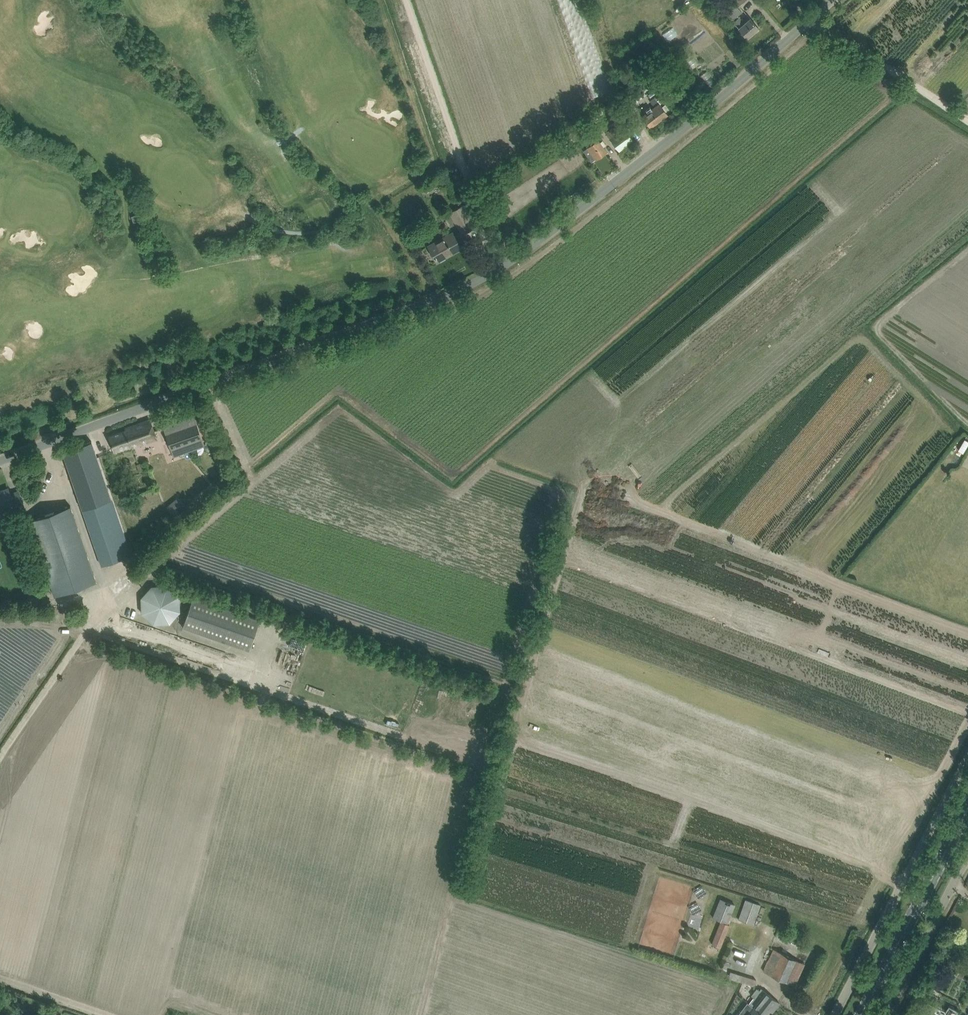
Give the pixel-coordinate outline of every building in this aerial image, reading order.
[(736,6),(729,12),(727,14),(739,28),(740,30),(747,37),(758,27),(750,18),(744,23),(738,15),(742,12),(736,6)] [(652,79),(659,89),(670,80),(662,71),(652,79)] [(668,114),(662,106),(655,97),(650,101),(655,107),(642,117),(650,128),(668,114)] [(617,121),(624,116),(619,108),(612,112),(617,121)] [(606,133),(613,143),(619,151),(633,140),(627,132),(625,128),(618,133),(614,127),(606,133)] [(573,128),(566,133),(567,135),(570,139),(575,136),(573,132),(575,131),(573,128)] [(589,147),(583,151),(586,154),(592,162),(606,151),(601,143),(594,134),(586,139),(591,145),(589,147)] [(463,204),(449,212),(445,215),(448,221),(453,218),(462,233),(475,226),(469,215),(474,212),(472,208),(466,211),(463,205),(463,204)] [(137,213),(131,215),(133,222),(139,220),(137,213)] [(428,246),(432,253),(437,262),(447,256),(446,255),(460,247),(461,249),(461,248),(456,240),(452,232),(428,246)] [(161,422),(174,457),(206,445),(193,411),(161,422)] [(157,437),(153,429),(150,419),(125,428),(126,430),(109,436),(114,450),(130,444),(130,446),(157,437)] [(91,441),(62,451),(65,460),(102,565),(131,555),(111,499),(91,441)] [(147,460),(136,465),(139,472),(149,467),(147,460)] [(18,491),(10,494),(8,488),(0,491),(0,510),(14,505),(15,508),(23,505),(18,491)] [(177,498),(166,507),(174,517),(184,508),(177,498)] [(98,581),(76,514),(72,505),(29,520),(54,595),(98,581)] [(141,613),(153,624),(170,623),(180,611),(179,595),(167,584),(151,586),(141,597),(141,613)] [(193,596),(182,627),(249,650),(260,619),(193,596)] [(295,645),(299,634),(288,629),(284,640),(295,645)] [(460,771),(458,775),(468,779),(470,775),(460,771)] [(711,943),(721,947),(730,925),(728,924),(736,904),(720,898),(712,917),(720,921),(711,943)] [(745,899),(738,919),(754,925),(761,905),(745,899)] [(795,985),(805,963),(773,949),(763,971),(785,981),(795,985)] [(728,978),(740,981),(754,986),(756,979),(730,971),(728,978)] [(749,1003),(764,1014),(766,1014),(769,1009),(772,1012),(780,1003),(776,1000),(769,994),(761,988),(759,990),(757,988),(751,995),(754,997),(749,1003)] [(740,1011),(746,1014),(764,1014),(749,1003),(747,1002),(740,1011)] [(955,1011),(950,1009),(948,1014),(935,1007),(936,1006),(928,1002),(926,1006),(919,1002),(912,1014),(953,1014),(955,1011)]
